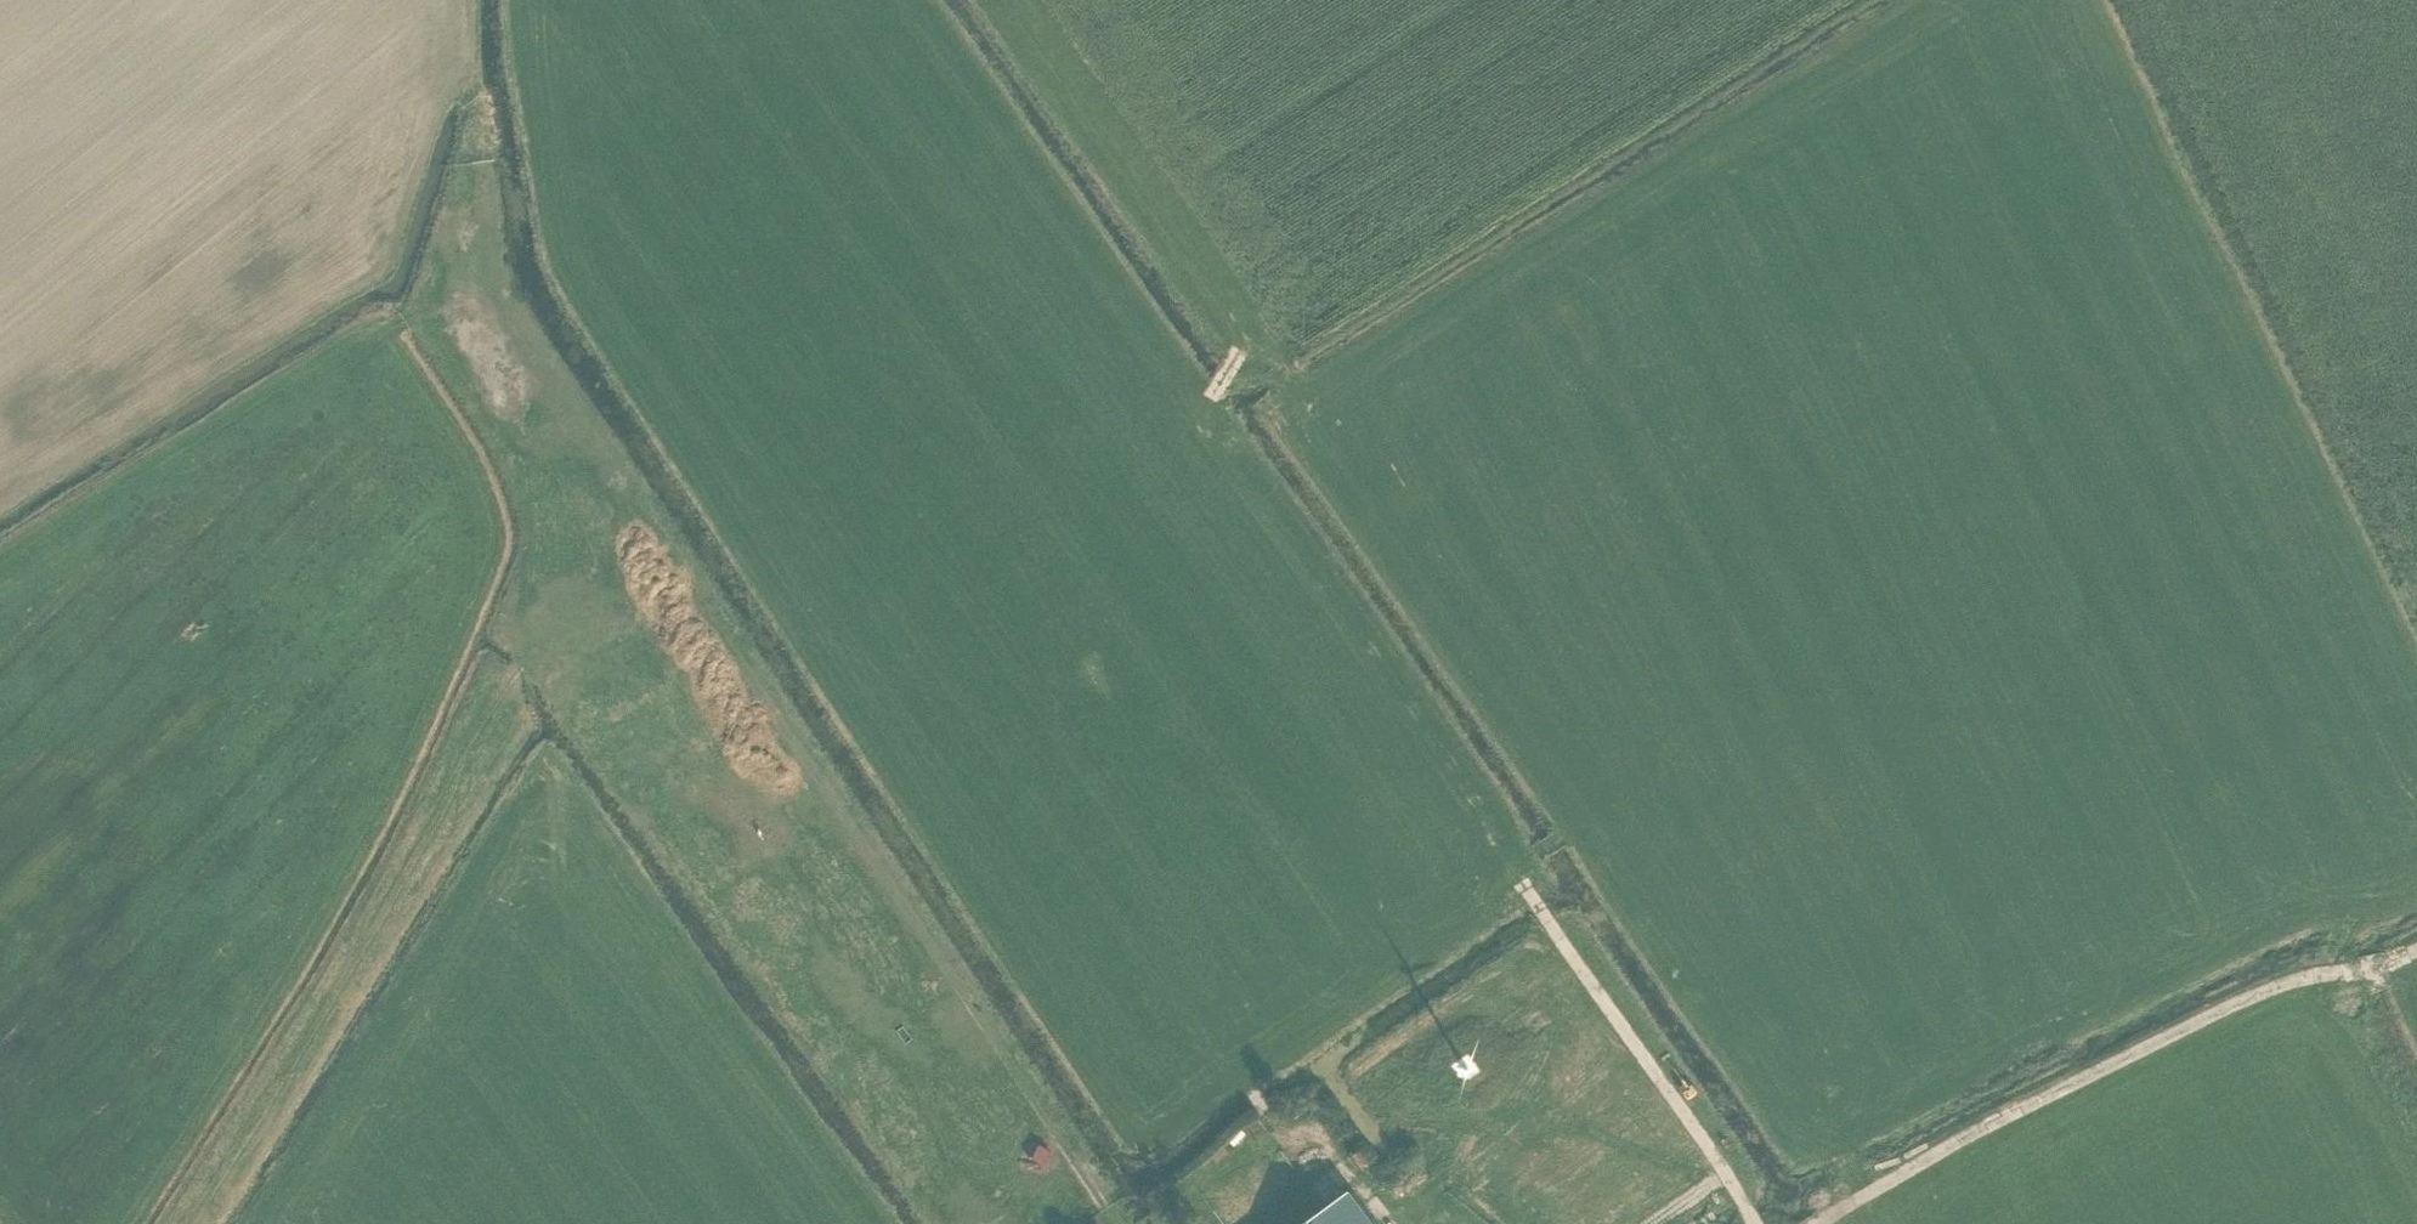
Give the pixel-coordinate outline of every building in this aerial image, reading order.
[(1347,1199),(1311,1152),(1291,1167),(1289,1163),(1277,1173),(1253,1140),(1228,1158),(1253,1191),(1219,1216),(1225,1223),(1313,1223),(1347,1199)] [(1347,1199),(1313,1223),(1366,1223),(1347,1199)]
